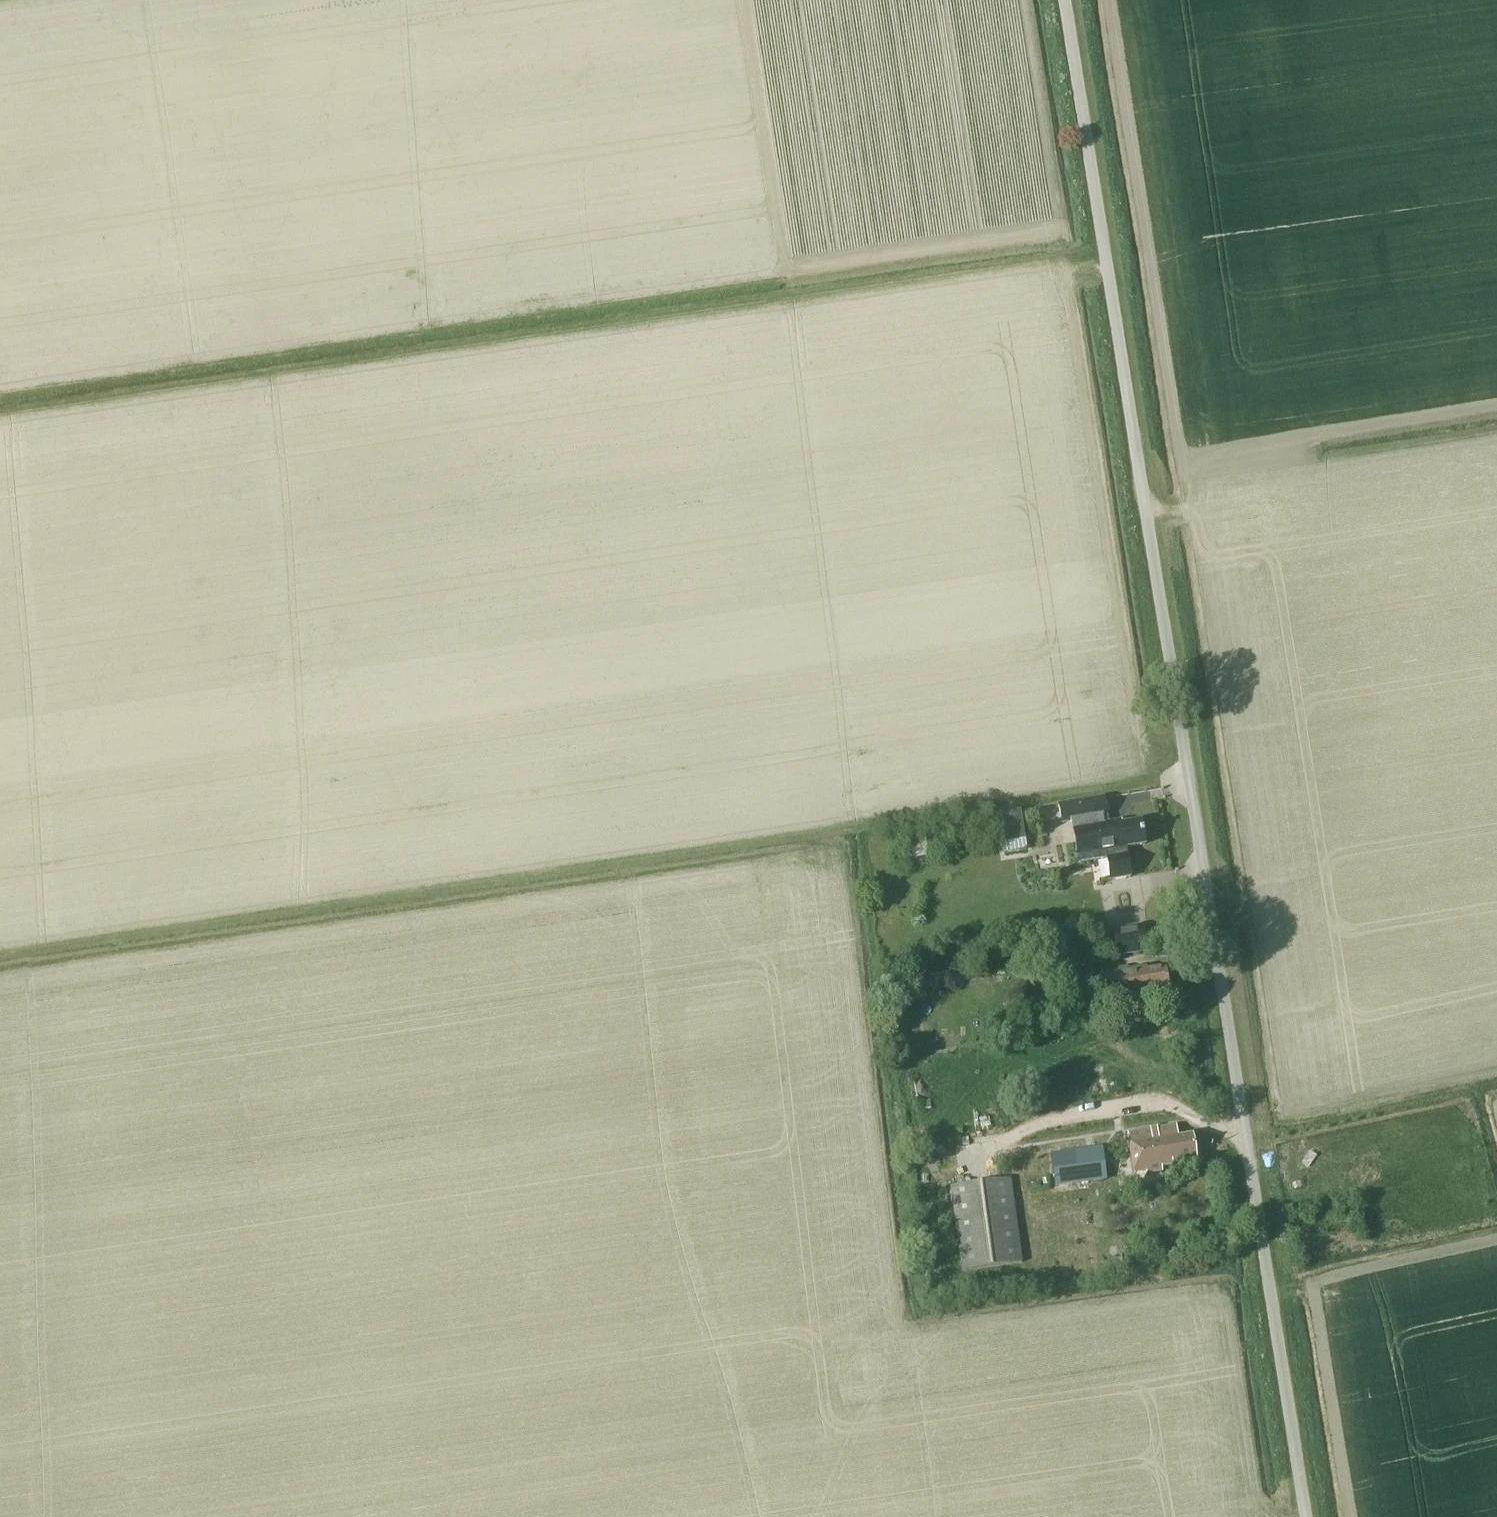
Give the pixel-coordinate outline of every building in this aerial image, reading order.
[(1103,799),(1103,798),(1057,805),(1060,824),(1070,822),(1077,863),(1105,858),(1109,881),(1128,877),(1128,874),(1131,871),(1133,867),(1132,863),(1129,860),(1125,858),(1124,848),(1144,845),(1140,820),(1119,823),(1119,821),(1107,823),(1105,811),(1108,809),(1107,801),(1103,799)] [(1022,837),(1018,811),(997,815),(1001,841),(1022,837)] [(1147,952),(1143,924),(1112,929),(1116,957),(1147,952)] [(1146,971),(1143,967),(1125,970),(1125,967),(1103,971),(1109,1004),(1130,1000),(1130,998),(1143,996),(1146,993),(1167,989),(1164,968),(1146,971)] [(1178,1139),(1176,1126),(1127,1134),(1133,1175),(1160,1171),(1159,1168),(1173,1166),(1172,1161),(1196,1158),(1193,1136),(1178,1139)] [(1105,1181),(1100,1146),(1049,1154),(1054,1188),(1105,1181)] [(1021,1263),(1009,1179),(948,1187),(960,1272),(1021,1263)]
